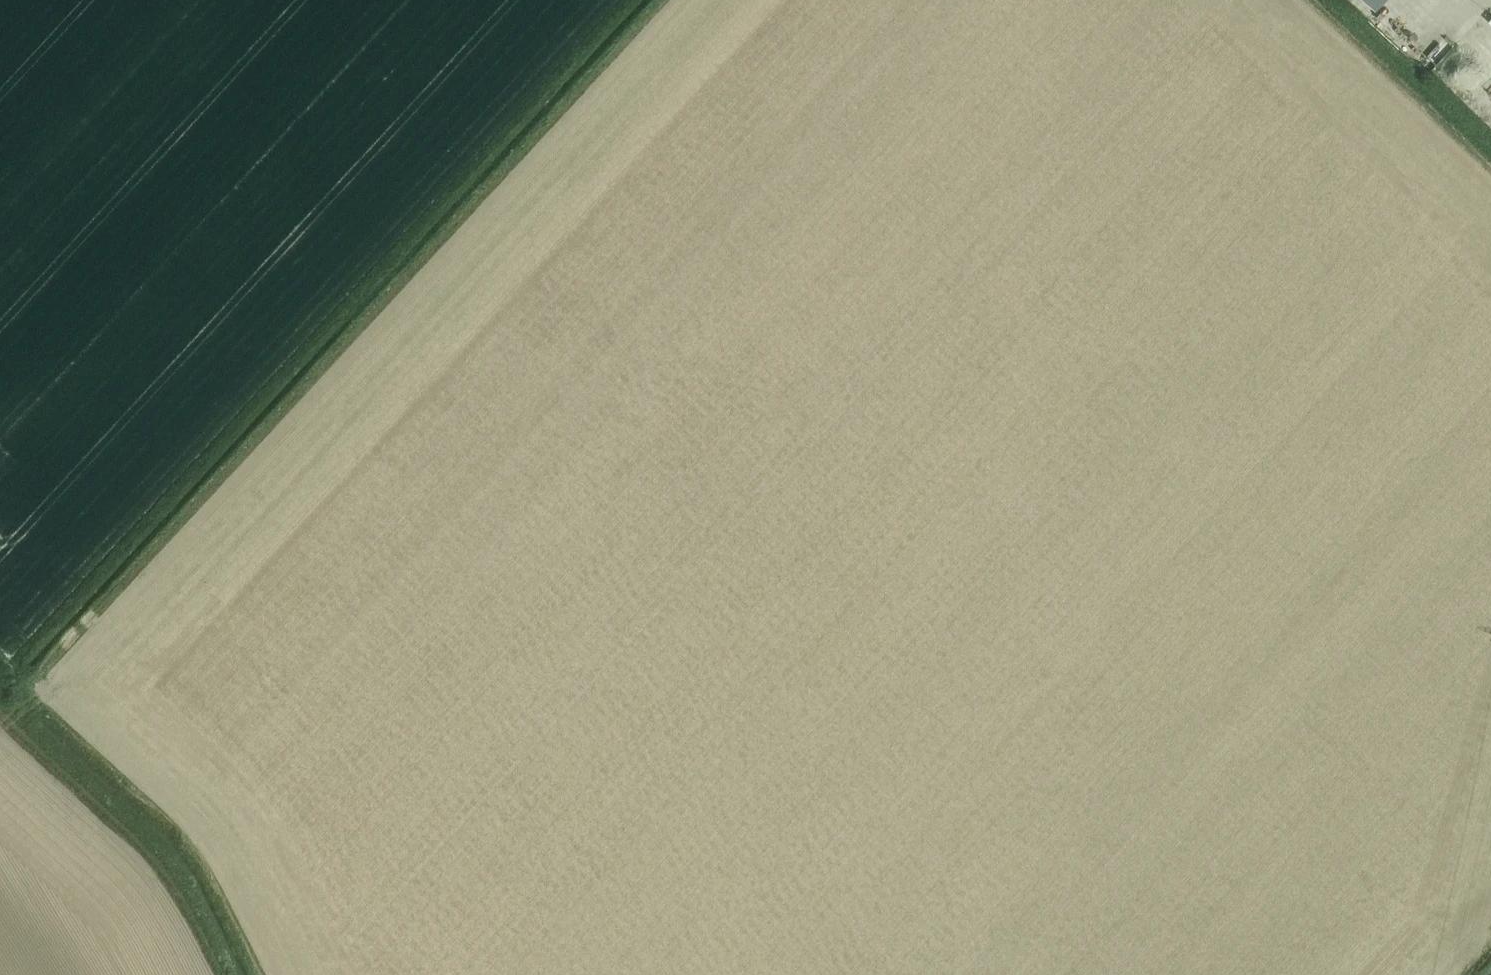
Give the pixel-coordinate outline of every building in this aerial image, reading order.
[(1384,0),(1367,0),(1376,8),(1384,0)]
